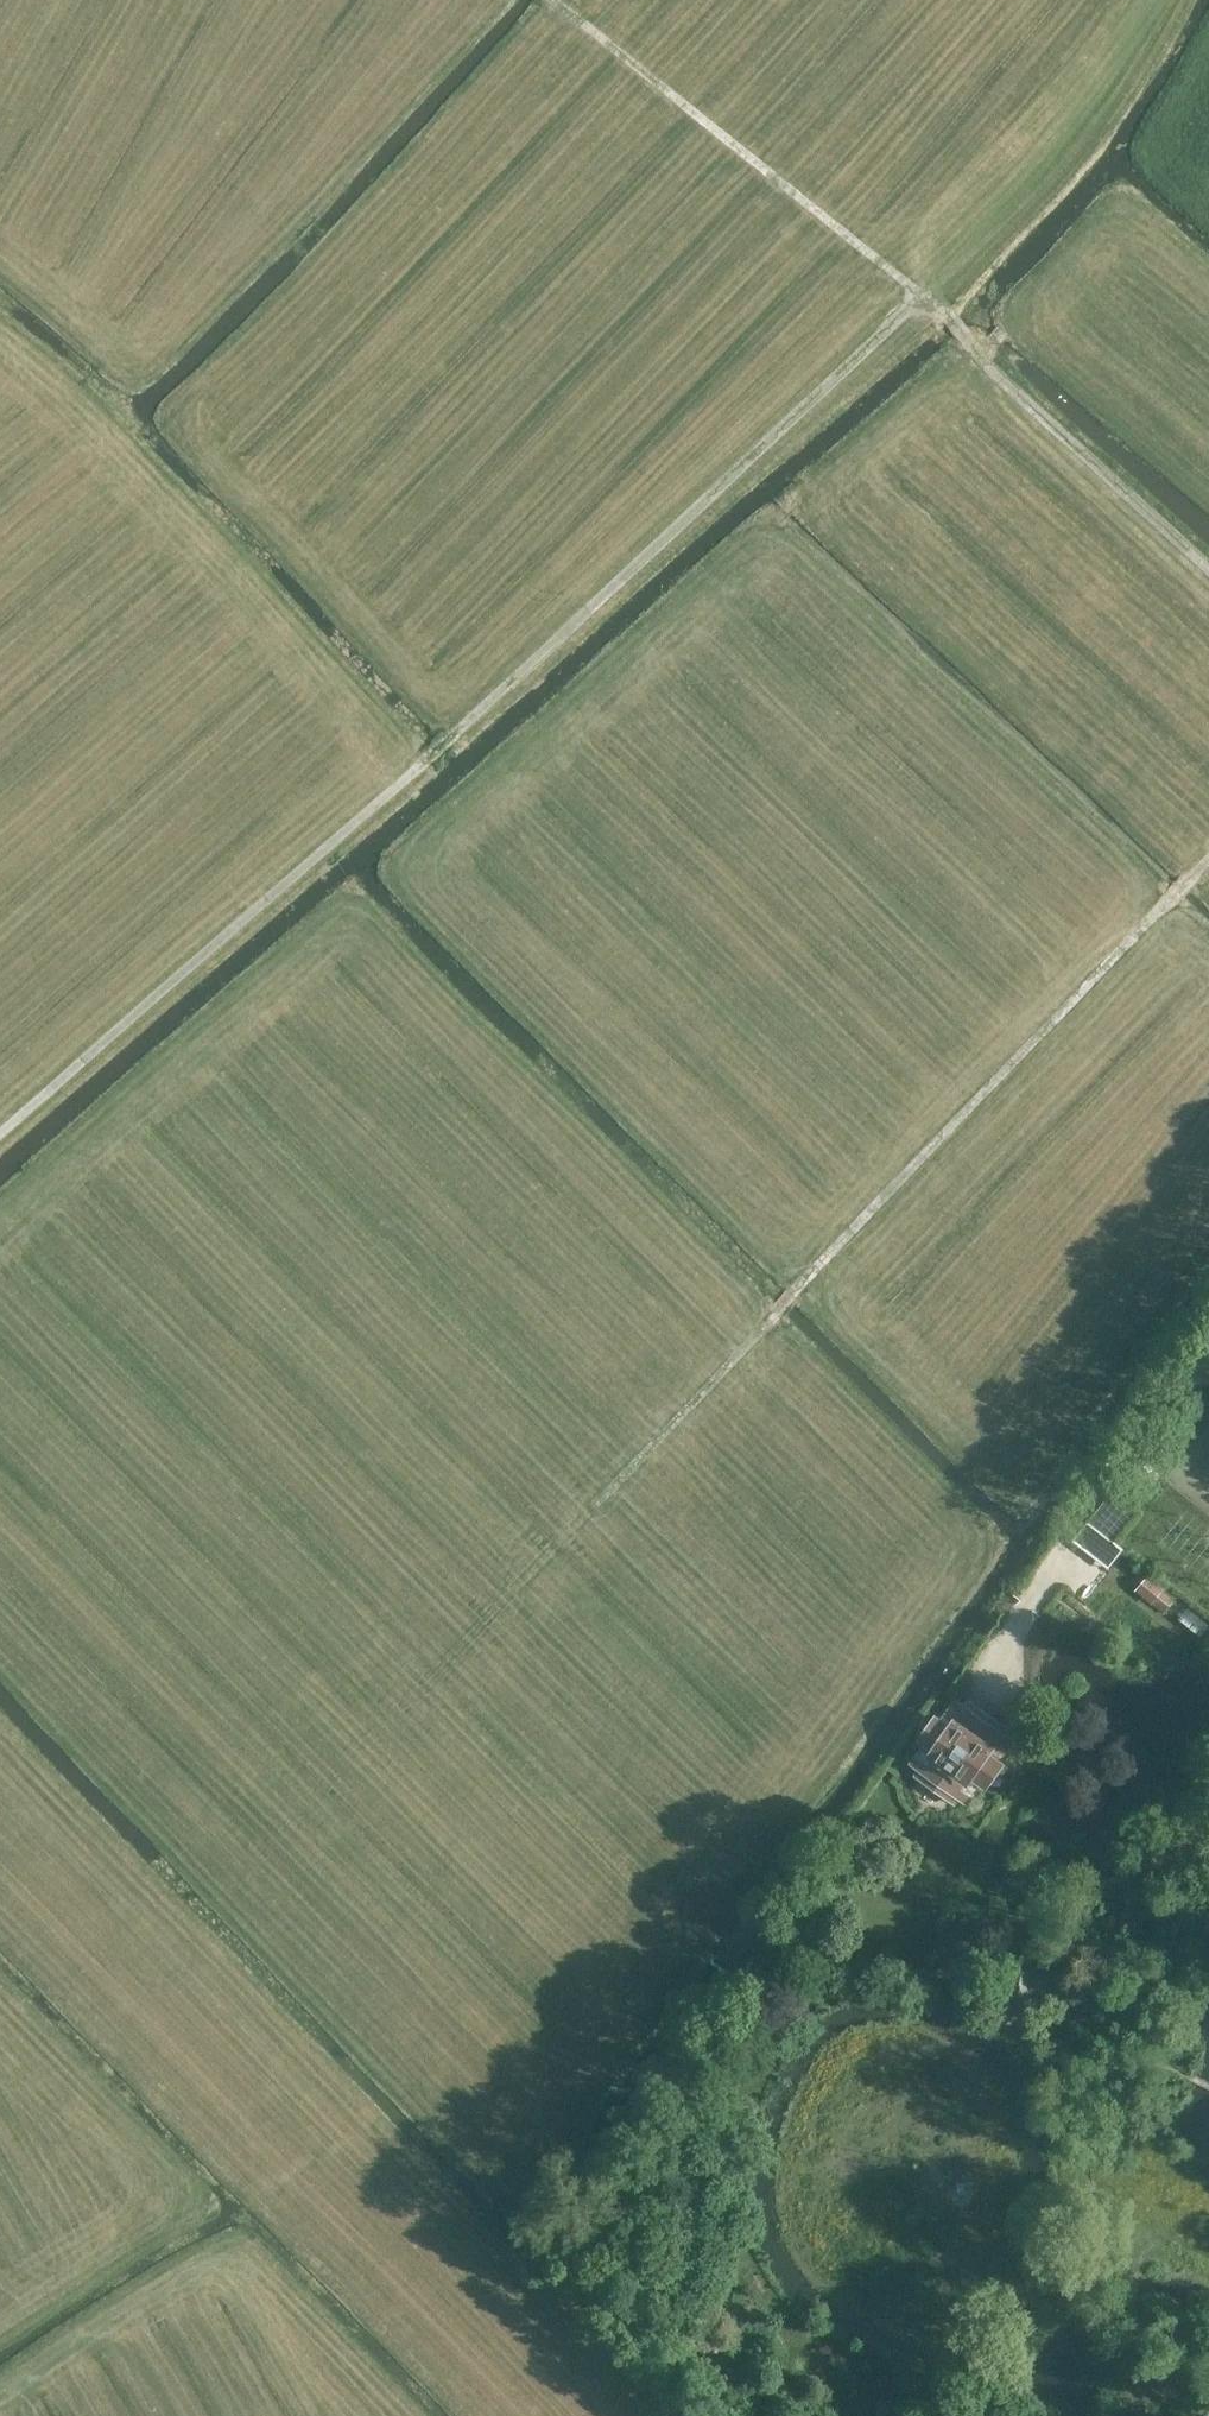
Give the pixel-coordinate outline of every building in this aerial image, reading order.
[(1165,1590),(1149,1576),(1138,1589),(1154,1603),(1165,1590)] [(995,1761),(1006,1746),(994,1737),(998,1732),(984,1722),(979,1728),(972,1723),(976,1717),(962,1707),(948,1728),(951,1730),(948,1734),(930,1722),(916,1742),(934,1754),(931,1758),(928,1756),(913,1777),(948,1802),(963,1781),(960,1779),(963,1775),(980,1787),(994,1767),(977,1755),(980,1751),(995,1761)]
